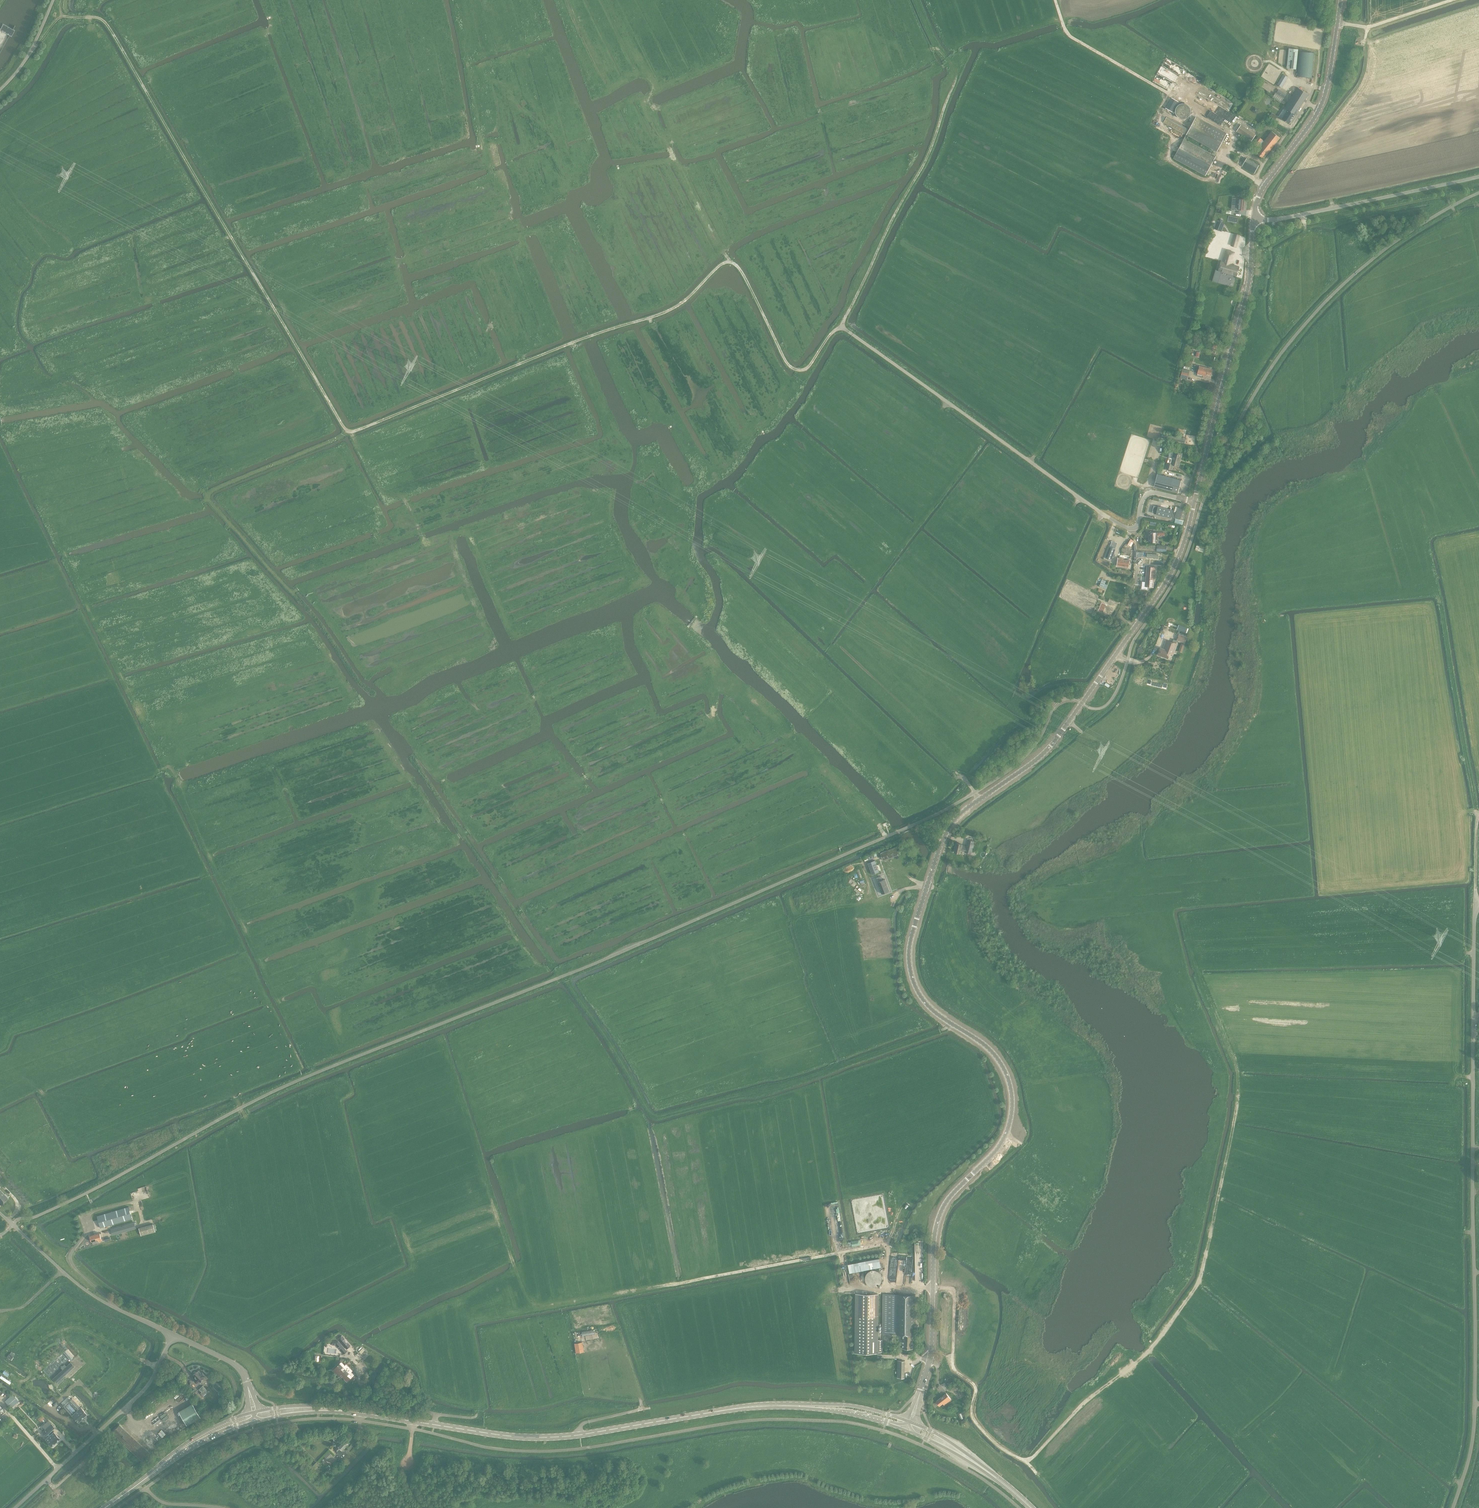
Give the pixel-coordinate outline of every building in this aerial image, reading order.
[(0,47),(7,34),(8,33),(11,35),(13,31),(3,25),(2,29),(0,28),(0,47)] [(1289,48),(1287,68),(1296,69),(1298,49),(1289,48)] [(1312,78),(1315,53),(1299,51),(1297,76),(1312,78)] [(1282,119),(1289,124),(1308,94),(1298,87),(1285,108),(1288,110),(1282,119)] [(1275,92),(1273,95),(1272,97),(1281,103),(1284,98),(1275,92)] [(1176,100),(1169,112),(1172,114),(1179,102),(1176,100)] [(1272,112),(1269,117),(1275,121),(1278,116),(1272,112)] [(1184,139),(1177,153),(1173,159),(1206,176),(1216,156),(1186,140),(1189,136),(1217,151),(1227,133),(1196,117),(1189,129),(1167,117),(1164,122),(1187,134),(1184,139)] [(1241,125),(1236,132),(1251,142),(1256,135),(1241,125)] [(1272,131),(1256,153),(1264,159),(1280,138),(1272,131)] [(1263,140),(1259,136),(1253,143),(1258,147),(1263,140)] [(1254,173),(1259,165),(1247,158),(1242,166),(1254,173)] [(1233,198),(1232,209),(1244,210),(1245,199),(1233,198)] [(1217,221),(1214,229),(1222,231),(1225,224),(1217,221)] [(1215,269),(1213,279),(1218,281),(1221,271),(1237,276),(1240,267),(1231,264),(1235,252),(1226,250),(1223,262),(1221,261),(1218,270),(1215,269)] [(1211,375),(1213,369),(1195,365),(1194,372),(1198,373),(1198,374),(1206,376),(1206,374),(1211,375)] [(1183,368),(1181,376),(1180,378),(1187,380),(1188,377),(1189,374),(1190,370),(1183,368)] [(1174,451),(1171,463),(1167,462),(1165,468),(1172,470),(1174,465),(1179,466),(1182,453),(1174,451)] [(1157,474),(1154,487),(1178,493),(1182,480),(1161,475),(1157,474)] [(1171,518),(1173,510),(1158,506),(1156,514),(1171,518)] [(1176,519),(1175,523),(1182,525),(1184,521),(1186,509),(1184,508),(1178,507),(1176,519)] [(1165,536),(1165,533),(1149,532),(1149,542),(1157,542),(1157,535),(1159,535),(1159,536),(1165,536)] [(1106,558),(1111,560),(1113,561),(1115,556),(1113,556),(1116,548),(1110,546),(1106,558)] [(1129,567),(1130,560),(1123,559),(1123,558),(1118,558),(1117,566),(1124,567),(1129,567)] [(1142,581),(1142,589),(1148,589),(1148,587),(1154,587),(1155,567),(1147,566),(1145,582),(1142,581)] [(1179,625),(1177,629),(1186,633),(1188,628),(1179,625)] [(1176,644),(1177,642),(1178,642),(1179,640),(1185,642),(1186,638),(1179,635),(1177,640),(1174,639),(1173,643),(1167,641),(1164,649),(1161,648),(1159,655),(1167,658),(1169,651),(1173,653),(1176,644)] [(954,852),(960,854),(961,850),(966,851),(965,852),(971,853),(974,841),(968,840),(966,847),(962,846),(963,845),(956,843),(954,852)] [(884,861),(899,855),(896,847),(881,853),(884,861)] [(875,860),(868,863),(872,874),(879,872),(875,860)] [(881,876),(877,878),(879,882),(878,882),(882,894),(890,891),(885,879),(882,880),(881,876)] [(129,1207),(97,1216),(100,1228),(132,1218),(129,1207)] [(113,1235),(124,1232),(136,1229),(135,1222),(123,1226),(111,1229),(113,1235)] [(139,1228),(141,1234),(141,1236),(156,1232),(154,1223),(139,1228)] [(91,1241),(98,1239),(99,1241),(102,1240),(100,1233),(90,1236),(91,1241)] [(881,1280),(882,1278),(882,1276),(881,1275),(880,1273),(879,1272),(878,1271),(876,1270),(875,1270),(873,1269),(872,1270),(870,1270),(868,1271),(867,1272),(866,1273),(865,1275),(865,1276),(864,1278),(865,1279),(865,1281),(866,1283),(867,1284),(868,1285),(870,1286),(871,1286),(873,1287),(875,1286),(876,1286),(878,1285),(879,1284),(880,1283),(881,1281),(881,1280)] [(878,1294),(875,1294),(871,1294),(866,1294),(862,1294),(857,1294),(856,1353),(877,1353),(877,1352),(878,1352),(882,1352),(882,1340),(878,1340),(877,1340),(878,1294)] [(883,1334),(892,1334),(901,1334),(901,1336),(903,1336),(903,1348),(913,1348),(913,1334),(914,1334),(915,1294),(883,1294),(883,1334)] [(347,1349),(351,1345),(342,1335),(338,1339),(347,1349)] [(336,1345),(339,1349),(344,1354),(347,1352),(343,1346),(338,1341),(332,1340),(331,1344),(336,1345)] [(574,1343),(576,1353),(584,1352),(582,1342),(574,1343)] [(71,1362),(66,1366),(65,1364),(61,1368),(62,1370),(53,1378),(57,1383),(75,1367),(71,1362)] [(348,1379),(353,1375),(350,1372),(352,1370),(346,1364),(344,1367),(340,1363),(334,1370),(340,1375),(342,1373),(348,1379)] [(193,1374),(197,1378),(194,1380),(197,1383),(199,1381),(200,1381),(203,1378),(205,1381),(208,1378),(202,1372),(202,1373),(199,1370),(198,1371),(197,1370),(196,1372),(195,1372),(194,1372),(194,1373),(194,1374),(193,1374)] [(968,1393),(960,1385),(958,1387),(966,1395),(968,1393)] [(203,1386),(199,1389),(202,1392),(201,1393),(204,1396),(209,1392),(203,1386)] [(944,1404),(951,1399),(946,1393),(936,1401),(940,1405),(943,1403),(944,1404)] [(5,1401),(11,1407),(18,1401),(13,1394),(5,1401)] [(78,1422),(87,1414),(80,1407),(72,1398),(68,1401),(77,1410),(72,1415),(78,1422)] [(189,1424),(203,1417),(195,1403),(181,1411),(189,1424)] [(55,1428),(51,1424),(49,1421),(44,1426),(46,1428),(42,1432),(46,1436),(47,1435),(48,1436),(45,1439),(52,1446),(60,1439),(54,1431),(50,1435),(49,1433),(55,1428)] [(142,1460),(149,1452),(120,1424),(112,1433),(142,1460)] [(335,1449),(338,1451),(337,1452),(340,1455),(344,1451),(343,1449),(349,1443),(344,1439),(338,1445),(338,1446),(335,1449)] [(327,1460),(332,1455),(329,1452),(324,1457),(327,1460)]
